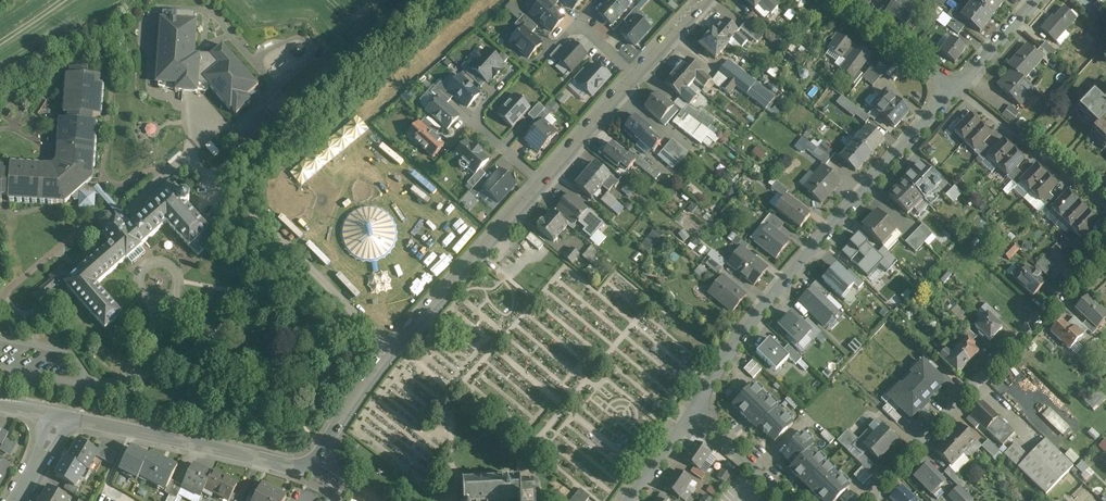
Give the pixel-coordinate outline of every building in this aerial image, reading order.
[(552,0),(541,0),(543,1),(552,10),(557,5),(552,0)] [(573,10),(582,0),(562,0),(573,10)] [(607,4),(598,14),(611,26),(633,1),(632,0),(611,0),(607,4)] [(768,0),(742,0),(746,3),(764,20),(770,13),(772,15),(778,8),(768,0)] [(801,0),(786,0),(801,12),(807,4),(801,0)] [(899,0),(896,0),(891,7),(893,8),(888,14),(905,26),(916,12),(899,0)] [(973,2),(992,17),(1004,2),(1002,0),(975,0),(973,2)] [(543,1),(531,14),(552,33),(564,20),(552,10),(543,1)] [(992,17),(973,2),(961,17),(961,18),(968,23),(980,33),(992,17)] [(643,15),(636,8),(623,22),(628,26),(636,18),(639,20),(643,15)] [(1063,8),(1054,18),(1053,16),(1040,30),(1054,42),(1063,31),(1065,33),(1077,20),(1063,8)] [(1101,17),(1092,9),(1086,14),(1095,23),(1101,17)] [(961,17),(958,15),(954,21),(964,28),(968,23),(961,18),(961,17)] [(537,28),(524,16),(515,26),(521,32),(523,29),(531,36),(537,28)] [(639,20),(636,18),(628,26),(621,34),(635,47),(650,30),(639,20)] [(157,19),(153,82),(171,84),(171,93),(199,94),(199,88),(208,88),(230,112),(256,87),(218,45),(207,55),(198,55),(201,22),(157,19)] [(954,21),(952,19),(947,26),(958,35),(964,28),(954,21)] [(738,33),(725,21),(714,33),(728,45),(732,40),(742,48),(747,42),(738,33)] [(757,31),(747,23),(741,29),(751,38),(757,31)] [(531,36),(523,29),(521,32),(510,43),(528,59),(541,45),(531,36)] [(757,31),(751,38),(757,43),(763,36),(757,31)] [(714,33),(713,32),(706,39),(704,37),(698,45),(705,51),(705,52),(710,56),(715,60),(728,45),(714,33)] [(856,49),(851,45),(852,44),(840,35),(829,50),(830,51),(826,55),(837,62),(837,66),(841,70),(840,70),(852,79),(853,80),(859,72),(871,55),(859,46),(856,49)] [(965,50),(951,39),(941,53),(955,64),(965,50)] [(1056,53),(1045,43),(1040,49),(1051,59),(1056,53)] [(587,56),(573,44),(566,52),(558,61),(571,73),(587,56)] [(1036,53),(1027,45),(1008,66),(1012,70),(1024,81),(1043,60),(1036,53)] [(560,47),(550,58),(556,64),(558,61),(566,52),(560,47)] [(1051,59),(1040,49),(1036,53),(1043,60),(1047,64),(1051,59)] [(487,51),(482,57),(480,55),(474,62),(476,63),(471,69),(472,70),(486,83),(487,83),(492,78),(494,79),(499,73),(498,71),(503,66),(487,51)] [(702,73),(687,60),(676,72),(691,86),(695,81),(704,89),(711,81),(702,74),(702,73)] [(775,98),(728,61),(719,73),(718,73),(729,81),(750,98),(766,110),(775,98)] [(588,74),(578,85),(592,98),(610,77),(596,65),(588,74)] [(86,185),(92,179),(93,167),(95,166),(95,163),(94,161),(94,160),(95,158),(96,155),(94,153),(94,152),(96,150),(96,147),(95,145),(95,144),(96,143),(97,139),(95,138),(95,136),(97,135),(97,132),(96,130),(96,129),(97,127),(98,124),(96,123),(96,122),(92,122),(93,115),(101,116),(101,114),(102,113),(103,109),(101,108),(101,106),(103,105),(103,102),(102,100),(102,99),(103,97),(104,94),(102,93),(102,91),(104,90),(104,86),(103,85),(103,84),(100,84),(101,77),(88,76),(88,68),(70,67),(69,74),(67,74),(67,75),(65,76),(65,80),(66,81),(66,82),(64,84),(64,87),(66,89),(66,90),(64,91),(64,95),(65,96),(65,98),(63,99),(63,102),(65,104),(65,105),(63,107),(63,110),(64,111),(64,114),(68,114),(68,120),(60,119),(60,120),(58,122),(58,125),(59,126),(59,128),(58,129),(57,132),(59,134),(59,135),(57,137),(57,140),(58,142),(58,143),(57,144),(56,148),(58,149),(58,151),(58,154),(57,154),(45,164),(45,165),(44,166),(42,166),(42,165),(40,165),(39,163),(35,163),(34,164),(32,164),(31,163),(28,162),(26,164),(25,164),(23,162),(20,162),(19,163),(17,163),(16,162),(12,161),(11,163),(10,163),(10,171),(4,170),(4,166),(2,166),(0,164),(0,203),(1,203),(2,195),(8,195),(8,199),(9,199),(9,200),(10,201),(13,201),(15,200),(16,200),(17,201),(21,202),(22,200),(24,200),(24,201),(25,202),(28,202),(30,201),(31,201),(33,203),(36,203),(37,201),(39,202),(41,203),(44,203),(45,202),(47,202),(48,204),(52,204),(53,203),(53,202),(65,203),(71,197),(74,200),(79,201),(79,208),(95,209),(95,195),(99,195),(115,213),(109,217),(105,217),(101,221),(100,225),(101,225),(95,230),(101,237),(103,234),(112,244),(72,279),(63,267),(51,278),(52,279),(57,285),(61,290),(66,285),(106,330),(122,316),(96,286),(126,259),(127,260),(128,259),(133,265),(146,253),(141,248),(141,247),(168,223),(190,248),(198,257),(216,240),(208,231),(209,231),(186,206),(189,203),(190,198),(186,195),(182,195),(181,195),(170,182),(146,202),(152,209),(133,226),(98,186),(94,189),(89,189),(86,185)] [(883,76),(872,67),(865,76),(863,78),(873,87),(883,76)] [(583,69),(573,81),(578,85),(588,74),(583,69)] [(486,83),(472,70),(466,75),(481,88),(486,83)] [(1024,81),(1012,70),(998,86),(1020,107),(1035,91),(1024,81)] [(691,86),(676,72),(665,85),(680,98),(681,98),(689,105),(696,98),(687,90),(691,86)] [(859,72),(853,80),(852,79),(850,83),(856,87),(863,78),(865,76),(859,72)] [(729,81),(718,73),(711,82),(721,90),(722,89),(729,81)] [(479,95),(460,78),(448,90),(448,91),(454,97),(467,108),(479,95)] [(750,98),(729,81),(722,89),(729,95),(733,91),(737,94),(737,93),(748,101),(750,98)] [(448,90),(440,83),(436,88),(450,101),(454,97),(448,91),(448,90)] [(450,101),(436,88),(431,94),(438,100),(446,107),(450,101)] [(909,113),(886,93),(872,108),(895,129),(909,113)] [(678,112),(657,94),(644,108),(665,126),(678,112)] [(1104,104),(1094,94),(1075,114),(1090,128),(1094,124),(1097,127),(1089,135),(1105,150),(1105,149),(1105,101),(1104,104)] [(515,97),(513,95),(502,108),(503,109),(497,116),(512,130),(530,109),(516,96),(515,97)] [(870,119),(842,97),(836,104),(854,118),(855,116),(866,124),(870,119)] [(446,107),(438,100),(436,103),(435,102),(432,102),(428,107),(428,109),(429,110),(427,113),(447,131),(458,118),(446,107)] [(539,104),(528,116),(534,122),(542,113),(545,110),(539,104)] [(1014,122),(1020,112),(1009,106),(1003,116),(1014,122)] [(715,122),(702,112),(700,114),(693,108),(692,110),(688,107),(684,112),(708,130),(715,122)] [(702,126),(683,111),(673,123),(678,128),(692,139),(702,126)] [(534,122),(529,127),(534,132),(543,122),(548,118),(542,113),(534,122)] [(639,114),(626,129),(651,150),(661,138),(652,131),(655,128),(639,114)] [(963,124),(954,133),(955,133),(964,142),(981,125),(971,115),(963,124)] [(958,119),(949,129),(954,134),(955,133),(954,133),(963,124),(958,119)] [(543,122),(534,132),(525,141),(538,153),(556,134),(543,122)] [(430,125),(426,130),(418,124),(407,136),(433,159),(444,147),(440,144),(441,143),(435,138),(439,133),(430,125)] [(981,125),(964,142),(974,152),(975,152),(983,143),(991,135),(981,125)] [(154,126),(145,128),(147,136),(156,134),(154,126)] [(702,126),(692,139),(701,145),(710,133),(702,126)] [(883,142),(869,129),(857,142),(871,155),(883,142)] [(184,131),(178,136),(181,140),(187,135),(184,131)] [(817,148),(821,143),(815,138),(811,143),(817,148)] [(474,148),(467,141),(453,157),(460,163),(459,165),(459,167),(460,169),(462,170),(464,171),(466,171),(468,170),(475,176),(480,171),(489,161),(481,155),(482,154),(475,148),(474,148)] [(687,153),(672,141),(663,151),(678,164),(687,153)] [(992,152),(987,158),(988,158),(997,168),(1014,150),(1004,141),(992,152)] [(871,155),(857,142),(841,159),(856,172),(871,155)] [(817,150),(809,143),(805,149),(813,155),(817,150)] [(836,155),(823,143),(817,150),(831,160),(836,155)] [(983,143),(975,152),(974,152),(974,153),(979,157),(988,148),(983,143)] [(632,161),(613,145),(603,156),(618,169),(614,173),(621,179),(628,172),(635,164),(635,163),(632,161)] [(761,159),(765,154),(757,147),(753,153),(761,159)] [(988,148),(979,157),(984,162),(988,158),(987,158),(992,152),(988,148)] [(831,160),(817,150),(813,155),(812,155),(826,166),(831,160)] [(1014,150),(997,168),(1007,177),(1008,177),(1016,169),(1024,160),(1014,150)] [(650,168),(636,156),(632,161),(635,163),(635,164),(645,173),(650,168)] [(613,179),(595,165),(587,175),(602,187),(605,190),(605,189),(613,179)] [(941,185),(920,165),(904,182),(923,200),(925,202),(941,185)] [(1025,178),(1020,183),(1020,184),(1030,193),(1047,176),(1037,166),(1025,178)] [(824,167),(804,189),(821,204),(841,182),(824,167)] [(662,177),(650,168),(645,173),(656,181),(658,183),(662,177)] [(571,169),(566,178),(574,183),(579,174),(571,169)] [(1016,169),(1008,177),(1007,177),(1007,178),(1012,183),(1021,173),(1016,169)] [(475,176),(467,185),(473,190),(483,178),(486,176),(480,171),(475,176)] [(515,185),(500,171),(489,184),(483,191),(498,204),(515,185)] [(1021,173),(1012,183),(1017,187),(1020,184),(1020,183),(1025,178),(1021,173)] [(602,187),(587,175),(576,187),(591,200),(594,197),(596,199),(601,194),(598,192),(602,187)] [(1057,186),(1047,176),(1030,193),(1040,203),(1049,194),(1057,186)] [(473,190),(470,193),(476,199),(483,191),(489,184),(483,178),(473,190)] [(953,204),(962,194),(949,180),(942,186),(948,193),(945,196),(953,204)] [(923,200),(904,182),(889,198),(908,216),(923,200)] [(788,192),(776,183),(771,189),(783,198),(788,192)] [(1058,203),(1051,210),(1052,210),(1061,220),(1078,202),(1068,193),(1058,203)] [(618,203),(608,194),(601,202),(611,210),(618,203)] [(1049,194),(1040,203),(1044,208),(1053,199),(1049,194)] [(604,225),(588,211),(570,195),(556,210),(571,222),(571,223),(575,226),(577,223),(585,230),(583,233),(591,240),(604,225)] [(810,217),(786,198),(776,211),(800,229),(810,217)] [(1053,199),(1044,208),(1049,213),(1052,210),(1051,210),(1058,203),(1053,199)] [(1078,202),(1061,220),(1071,229),(1088,212),(1078,202)] [(1088,212),(1071,229),(1081,239),(1098,221),(1088,212)] [(568,227),(552,213),(547,219),(546,218),(537,229),(554,243),(559,237),(563,240),(566,236),(562,233),(568,227)] [(897,231),(877,213),(862,229),(882,247),(897,231)] [(772,215),(765,224),(768,227),(769,226),(777,233),(784,225),(772,215)] [(1057,224),(1065,231),(1068,228),(1060,221),(1057,224)] [(1098,224),(1092,230),(1095,233),(1101,227),(1098,224)] [(777,233),(769,226),(768,227),(755,243),(776,260),(789,243),(777,233)] [(932,236),(922,226),(914,234),(924,244),(932,236)] [(652,247),(662,236),(654,229),(644,240),(652,247)] [(924,244),(914,234),(905,243),(915,253),(924,244)] [(737,237),(732,243),(741,250),(744,253),(744,252),(749,246),(737,237)] [(864,260),(857,268),(867,278),(883,261),(858,237),(843,254),(852,262),(858,256),(864,260)] [(1009,240),(999,250),(1009,260),(1019,250),(1009,240)] [(601,256),(592,247),(582,258),(592,266),(601,256)] [(579,255),(572,249),(564,258),(572,265),(579,255)] [(768,270),(749,255),(748,256),(744,252),(744,253),(741,250),(728,266),(754,286),(768,270)] [(727,263),(712,251),(707,257),(710,260),(711,259),(722,269),(727,263)] [(1049,261),(1045,257),(1036,266),(1040,271),(1049,261)] [(722,269),(711,259),(710,260),(706,266),(718,276),(723,270),(722,269)] [(1049,261),(1040,271),(1045,275),(1054,266),(1049,261)] [(822,282),(842,300),(856,285),(837,267),(822,282)] [(1041,276),(1035,270),(1033,273),(1028,268),(1020,276),(1018,275),(1014,279),(1024,289),(1033,297),(1045,284),(1038,278),(1041,276)] [(863,283),(849,269),(844,274),(858,288),(863,283)] [(1059,280),(1053,274),(1049,278),(1055,283),(1059,280)] [(746,297),(722,277),(709,294),(732,313),(746,297)] [(52,279),(38,292),(43,298),(57,285),(52,279)] [(812,288),(798,303),(824,328),(838,313),(812,288)] [(43,298),(38,292),(33,296),(38,302),(43,298)] [(1087,297),(1075,309),(1087,321),(1094,328),(1095,328),(1105,316),(1105,315),(1087,297)] [(950,298),(946,302),(961,321),(966,317),(950,298)] [(812,334),(791,313),(777,327),(798,347),(812,334)] [(1002,329),(987,315),(975,328),(980,333),(978,335),(983,339),(985,337),(990,342),(1002,329)] [(1074,318),(1067,326),(1072,331),(1074,328),(1083,336),(1088,331),(1082,326),(1074,318)] [(1067,326),(1061,321),(1050,332),(1062,343),(1062,346),(1065,346),(1069,350),(1083,336),(1074,328),(1072,331),(1067,326)] [(1094,328),(1087,321),(1082,326),(1088,331),(1092,335),(1097,330),(1095,328),(1094,328)] [(967,329),(962,335),(967,340),(967,339),(972,343),(976,338),(967,329)] [(944,339),(936,347),(942,354),(950,345),(944,339)] [(972,343),(967,339),(967,340),(956,351),(969,364),(978,354),(973,349),(975,346),(972,343)] [(788,358),(769,340),(756,353),(775,372),(788,358)] [(848,347),(854,353),(861,346),(855,341),(848,347)] [(782,353),(796,366),(801,360),(788,347),(782,353)] [(969,364),(956,351),(949,358),(946,355),(941,361),(957,377),(969,364)] [(940,395),(949,385),(923,360),(912,372),(940,395)] [(752,361),(743,370),(747,375),(756,365),(752,361)] [(757,365),(749,374),(753,379),(762,369),(757,365)] [(925,409),(940,395),(912,372),(899,384),(925,409)] [(757,382),(732,406),(756,431),(781,406),(757,382)] [(925,409),(899,384),(885,398),(912,421),(925,409)] [(495,402),(517,422),(535,403),(520,390),(512,400),(503,392),(495,402)] [(1096,390),(1084,402),(1094,412),(1105,400),(1096,390)] [(785,401),(795,410),(799,405),(790,397),(785,401)] [(1015,433),(982,402),(970,415),(970,416),(980,425),(1002,446),(1015,433)] [(1049,407),(1042,415),(1065,436),(1072,429),(1049,407)] [(778,409),(759,429),(775,445),(794,425),(778,409)] [(980,425),(970,416),(966,420),(976,429),(980,425)] [(566,425),(560,434),(568,440),(575,431),(566,425)] [(975,440),(960,425),(960,426),(948,439),(963,454),(975,440)] [(884,427),(867,444),(882,459),(899,442),(884,427)] [(2,430),(0,433),(0,444),(3,445),(6,438),(9,434),(2,430)] [(821,435),(830,444),(835,440),(825,431),(821,435)] [(802,433),(781,455),(793,467),(789,472),(804,486),(825,464),(810,450),(815,445),(802,433)] [(6,438),(3,445),(0,450),(0,451),(11,457),(17,444),(6,438)] [(963,454),(948,439),(935,452),(950,467),(963,454)] [(1028,457),(1018,468),(1046,495),(1073,467),(1045,440),(1028,457)] [(97,452),(79,441),(68,459),(68,460),(86,470),(88,472),(96,457),(98,453),(97,452)] [(999,452),(988,441),(981,447),(993,459),(999,452)] [(711,454),(696,443),(690,452),(695,455),(705,462),(711,454)] [(1028,457),(1015,443),(1004,454),(1018,468),(1028,457)] [(117,455),(101,445),(97,452),(98,453),(96,457),(112,465),(117,455)] [(149,457),(131,448),(120,471),(138,480),(140,477),(149,457)] [(1070,449),(1064,455),(1073,465),(1079,459),(1070,449)] [(705,462),(695,455),(690,452),(684,460),(694,467),(699,471),(705,462)] [(178,468),(151,455),(149,457),(140,477),(166,491),(167,491),(171,481),(178,468)] [(86,470),(68,460),(68,459),(66,458),(56,477),(67,484),(75,488),(76,488),(86,470)] [(0,461),(0,484),(10,466),(0,461)] [(804,486),(819,500),(836,500),(849,488),(825,464),(804,486)] [(927,464),(913,478),(931,497),(945,483),(927,464)] [(212,475),(193,466),(183,487),(182,488),(196,495),(198,493),(203,495),(205,490),(213,476),(212,475)] [(735,473),(726,466),(719,477),(729,483),(735,473)] [(699,471),(694,467),(691,473),(695,476),(702,480),(705,475),(699,471)] [(863,467),(854,476),(858,480),(867,471),(863,467)] [(962,481),(949,468),(944,473),(957,486),(962,481)] [(697,485),(676,471),(670,480),(686,490),(689,486),(694,490),(697,485)] [(868,471),(859,480),(863,485),(872,475),(868,471)] [(213,474),(212,475),(213,476),(205,490),(226,500),(229,500),(237,486),(213,474)] [(592,496),(571,477),(567,482),(571,485),(563,494),(571,500),(587,500),(592,496)] [(508,481),(508,479),(506,479),(506,481),(498,482),(498,479),(495,479),(495,480),(487,480),(485,480),(485,483),(476,483),(476,480),(474,481),(474,483),(465,484),(465,481),(462,481),(463,484),(462,484),(460,485),(460,487),(462,486),(463,500),(535,500),(539,497),(541,497),(541,496),(539,495),(539,489),(541,488),(540,487),(538,487),(534,484),(534,482),(533,481),(532,483),(527,484),(527,481),(525,482),(525,484),(520,484),(520,481),(520,478),(517,478),(518,481),(508,481)] [(670,480),(665,488),(680,499),(683,500),(686,500),(691,494),(686,490),(670,480)] [(183,487),(171,481),(167,491),(166,491),(165,493),(177,499),(182,488),(183,487)] [(256,482),(249,497),(255,500),(262,486),(256,482)] [(75,488),(67,484),(64,489),(75,496),(79,490),(76,488),(75,488)] [(262,486),(255,500),(254,500),(285,500),(286,498),(262,486)] [(902,487),(890,498),(893,500),(912,500),(914,499),(912,497),(914,495),(910,492),(908,493),(902,487)] [(49,488),(41,500),(69,500),(70,500),(49,488)] [(841,499),(842,500),(848,500),(854,495),(850,490),(841,499)]
